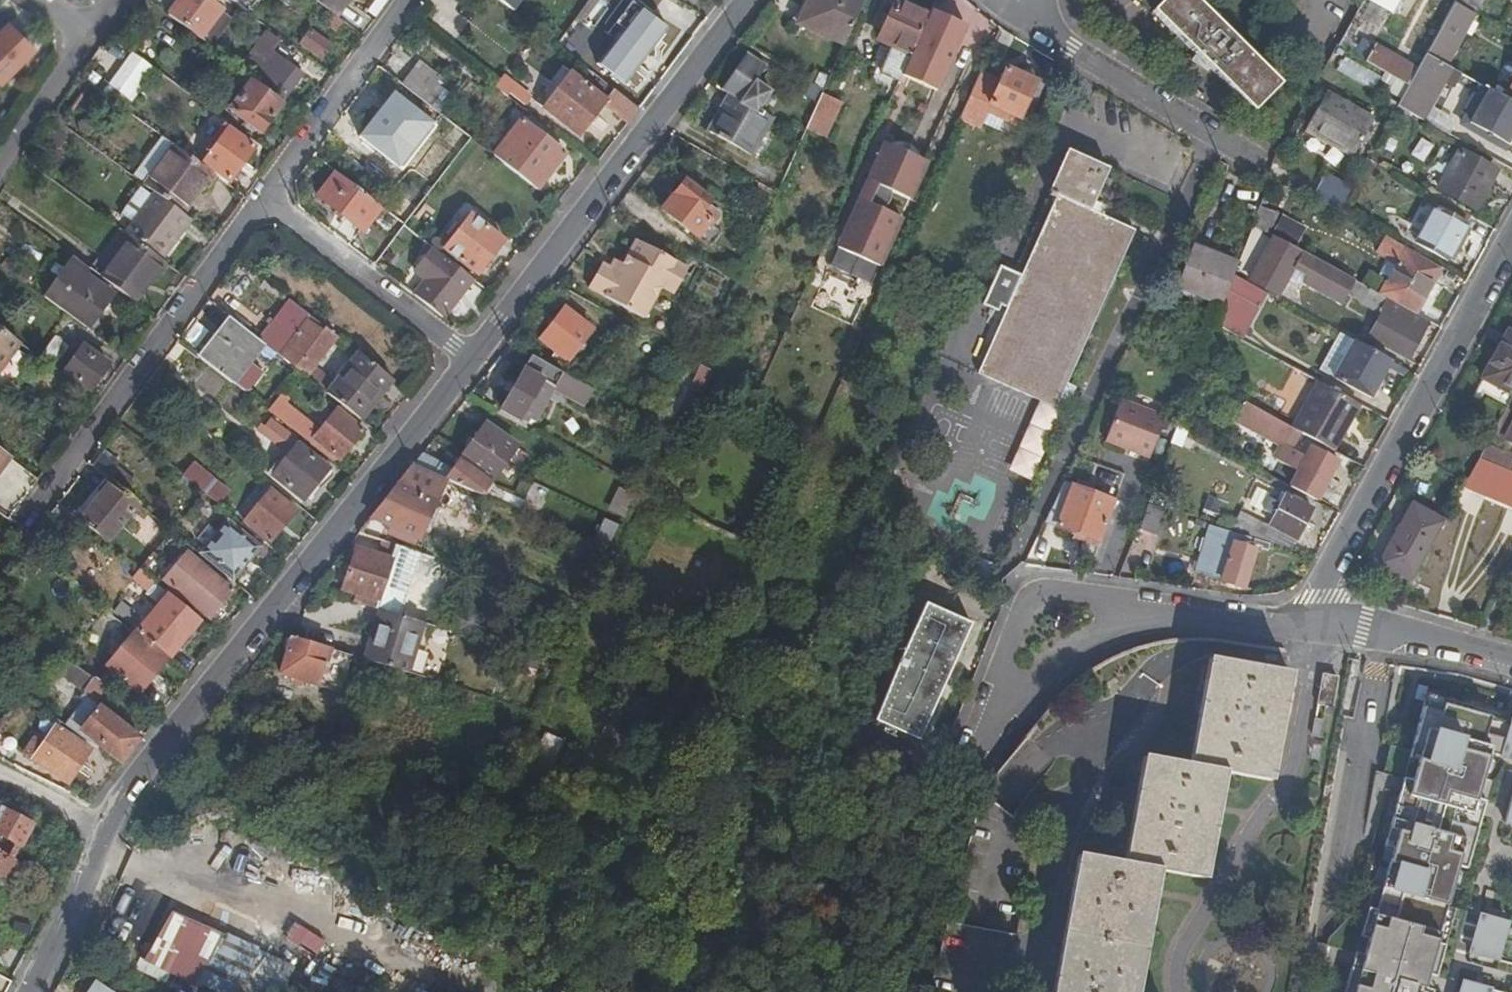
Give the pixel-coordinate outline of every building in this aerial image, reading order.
[(165,16),(207,47),(227,18),(203,0),(177,0),(165,16)] [(864,0),(808,0),(807,3),(797,23),(844,45),(864,0)] [(1194,0),(1165,0),(1153,12),(1254,113),(1280,86),(1194,0)] [(1390,13),(1368,0),(1362,0),(1358,8),(1385,23),(1390,13)] [(1390,13),(1391,13),(1398,0),(1368,0),(1390,13)] [(1455,2),(1474,13),(1481,0),(1456,0),(1455,2)] [(803,2),(791,20),(797,23),(807,3),(803,2)] [(893,94),(928,16),(896,2),(877,41),(887,46),(886,50),(880,48),(871,67),(876,69),(870,83),(893,94)] [(1464,36),(1476,14),(1474,13),(1455,2),(1426,55),(1445,66),(1462,35),(1464,36)] [(669,27),(641,6),(597,65),(625,86),(669,27)] [(1342,38),(1336,48),(1343,51),(1348,41),(1358,46),(1370,24),(1356,15),(1343,38),(1342,38)] [(7,26),(0,33),(0,84),(32,52),(7,26)] [(321,60),(331,46),(310,31),(300,44),(321,60)] [(1375,47),(1366,64),(1408,87),(1417,71),(1375,47)] [(256,82),(283,102),(303,74),(276,54),(256,82)] [(745,55),(718,91),(726,95),(723,101),(726,102),(720,111),(718,110),(704,131),(751,158),(772,120),(757,111),(769,93),(754,83),(764,67),(745,55)] [(1445,66),(1426,55),(1417,71),(1408,87),(1398,107),(1408,113),(1423,122),(1452,70),(1445,66)] [(401,85),(422,101),(438,80),(419,64),(401,85)] [(980,74),(959,120),(979,129),(989,107),(1003,113),(1002,119),(1017,126),(1036,83),(1005,69),(999,83),(980,74)] [(628,125),(638,111),(613,91),(605,101),(570,75),(543,110),(578,138),(603,105),(628,125)] [(494,88),(506,97),(509,93),(515,86),(503,76),(494,88)] [(823,91),(810,83),(806,92),(819,99),(823,91)] [(280,106),(250,85),(230,112),(260,135),(270,121),(269,121),(280,106)] [(515,86),(509,93),(525,106),(531,99),(515,86)] [(1486,89),(1471,114),(1476,114),(1490,91),(1486,89)] [(833,95),(823,91),(819,99),(812,116),(810,120),(820,125),(833,95)] [(1490,91),(1476,114),(1471,114),(1467,121),(1470,125),(1470,126),(1505,145),(1511,134),(1511,103),(1490,91)] [(1374,121),(1325,94),(1305,131),(1353,158),(1374,121)] [(423,119),(393,96),(360,138),(390,161),(423,119)] [(723,101),(718,110),(720,111),(726,102),(723,101)] [(1402,125),(1408,113),(1398,107),(1391,118),(1402,125)] [(807,127),(810,120),(812,116),(807,114),(802,125),(807,127)] [(1020,140),(1027,143),(1037,121),(1030,118),(1020,140)] [(90,120),(78,122),(81,134),(93,131),(90,120)] [(494,157),(537,191),(564,155),(521,122),(494,157)] [(56,129),(48,141),(60,149),(68,137),(56,129)] [(253,148),(228,129),(204,163),(229,182),(253,148)] [(176,148),(161,138),(132,178),(146,188),(176,148)] [(1417,139),(1409,156),(1422,161),(1429,144),(1417,139)] [(891,193),(910,201),(927,163),(925,163),(885,147),(883,146),(866,184),(875,188),(867,207),(864,207),(859,208),(857,211),(856,214),(858,219),(861,221),(852,217),(837,250),(880,268),(902,219),(883,211),(886,208),(889,203),(891,198),(891,193)] [(207,191),(216,178),(176,148),(146,188),(155,194),(183,215),(203,188),(207,191)] [(978,375),(1004,387),(1057,265),(1091,185),(1100,166),(1066,151),(1047,193),(1050,194),(1048,197),(1055,199),(1021,276),(1006,310),(978,375)] [(1495,171),(1461,153),(1440,191),(1460,202),(1463,197),(1477,205),(1495,171)] [(1057,265),(1004,387),(1056,410),(1133,231),(1089,211),(1108,169),(1100,166),(1091,185),(1057,265)] [(1381,176),(1365,167),(1357,180),(1374,189),(1381,176)] [(363,233),(381,210),(336,174),(318,198),(363,233)] [(1352,189),(1326,175),(1320,184),(1347,199),(1352,189)] [(708,205),(711,200),(685,181),(662,211),(697,238),(709,223),(713,225),(720,215),(708,205)] [(866,184),(858,203),(867,207),(875,188),(866,184)] [(1320,184),(1312,201),(1339,213),(1347,199),(1320,184)] [(155,194),(126,235),(134,241),(162,261),(191,221),(183,215),(155,194)] [(1447,261),(1471,218),(1431,195),(1426,205),(1436,210),(1417,244),(1447,261)] [(477,276),(503,243),(471,218),(444,252),(477,276)] [(1283,220),(1274,237),(1296,249),(1305,232),(1283,220)] [(1384,238),(1375,255),(1397,267),(1406,250),(1384,238)] [(162,261),(134,241),(104,281),(135,304),(165,263),(162,261)] [(672,295),(686,270),(634,242),(622,264),(617,273),(609,268),(601,264),(587,288),(641,320),(659,288),(672,295)] [(1385,299),(1381,297),(1303,253),(1301,257),(1274,242),(1251,282),(1278,297),(1294,269),(1306,277),(1302,284),(1341,306),(1347,296),(1359,303),(1359,304),(1377,314),(1385,299)] [(1191,250),(1214,258),(1216,253),(1193,245),(1191,250)] [(414,297),(441,319),(458,297),(453,294),(468,276),(432,248),(411,275),(424,285),(414,297)] [(1228,295),(1234,277),(1238,267),(1214,258),(1191,250),(1177,288),(1223,306),(1228,295)] [(1415,316),(1440,269),(1406,250),(1397,267),(1381,297),(1385,299),(1389,301),(1415,316)] [(33,277),(8,258),(1,268),(26,286),(33,277)] [(117,294),(69,260),(44,296),(89,329),(117,294)] [(622,264),(613,260),(609,268),(617,273),(622,264)] [(982,306),(995,312),(1012,272),(999,266),(982,306)] [(1012,272),(995,312),(998,313),(1001,307),(1006,310),(1021,276),(1012,272)] [(453,294),(458,297),(472,279),(468,276),(453,294)] [(1260,312),(1269,295),(1234,277),(1228,295),(1260,312)] [(1215,326),(1245,342),(1260,312),(1228,295),(1223,306),(1215,326)] [(1416,344),(1428,323),(1415,316),(1389,301),(1369,337),(1408,359),(1413,350),(1416,344)] [(591,330),(563,308),(539,340),(562,358),(559,363),(564,367),(591,330)] [(324,330),(309,318),(289,343),(268,326),(257,340),(294,369),(324,330)] [(230,321),(200,361),(232,385),(262,345),(230,321)] [(0,329),(0,371),(20,343),(0,329)] [(324,330),(294,369),(307,379),(333,344),(333,343),(336,339),(324,330)] [(1508,333),(1482,379),(1511,396),(1511,336),(1508,333)] [(1341,335),(1320,372),(1334,379),(1355,342),(1341,335)] [(70,347),(55,336),(39,357),(54,368),(70,347)] [(1370,399),(1390,362),(1355,342),(1334,379),(1370,399)] [(108,366),(82,348),(63,374),(90,392),(108,366)] [(676,382),(673,381),(653,427),(666,435),(687,390),(697,367),(704,352),(697,349),(693,357),(692,356),(688,363),(686,362),(676,382)] [(328,397),(361,422),(392,383),(359,357),(328,397)] [(541,382),(573,400),(581,386),(562,375),(531,357),(499,410),(519,421),(541,382)] [(708,372),(697,367),(687,390),(698,395),(708,372)] [(604,399),(618,376),(613,374),(600,397),(604,399)] [(1333,451),(1358,405),(1320,384),(1294,430),(1333,451)] [(687,391),(680,407),(708,419),(714,404),(687,391)] [(1165,419),(1120,403),(1105,444),(1150,461),(1165,419)] [(1246,405),(1237,423),(1283,448),(1277,460),(1299,472),(1306,459),(1287,448),(1295,432),(1246,405)] [(288,428),(334,464),(337,460),(340,461),(362,432),(336,412),(316,437),(294,421),(288,428)] [(281,451),(292,438),(270,422),(263,430),(260,426),(256,431),(260,435),(281,451)] [(485,426),(459,462),(489,483),(506,460),(515,448),(485,426)] [(1478,459),(1506,472),(1511,459),(1511,455),(1486,444),(1478,459)] [(328,471),(297,446),(272,477),(303,502),(328,471)] [(527,458),(515,448),(506,460),(513,466),(517,462),(521,465),(527,458)] [(1338,462),(1312,448),(1306,459),(1299,472),(1291,487),(1317,502),(1338,462)] [(450,474),(422,454),(413,465),(446,481),(455,485),(480,496),(489,483),(459,462),(450,474)] [(1465,483),(1443,522),(1439,529),(1457,536),(1461,527),(1511,550),(1511,474),(1506,472),(1478,459),(1465,483)] [(217,505),(227,494),(192,465),(183,476),(217,505)] [(446,481),(413,465),(377,510),(370,518),(418,539),(441,490),(446,481)] [(111,484),(126,496),(135,485),(115,469),(106,480),(111,484)] [(1100,470),(1100,493),(1120,494),(1121,470),(1100,470)] [(106,545),(139,506),(126,496),(111,484),(79,522),(106,545)] [(617,488),(606,511),(624,520),(635,497),(617,488)] [(1061,488),(1042,526),(1097,546),(1111,505),(1061,488)] [(269,543),(295,512),(270,492),(260,503),(256,500),(249,508),(253,511),(244,523),(269,543)] [(1280,506),(1271,501),(1264,513),(1273,518),(1267,530),(1249,522),(1241,535),(1250,538),(1271,544),(1291,550),(1312,511),(1285,497),(1280,506)] [(225,512),(234,520),(239,514),(230,506),(225,512)] [(1380,563),(1411,581),(1416,571),(1439,529),(1443,522),(1412,506),(1380,563)] [(1156,539),(1165,515),(1149,510),(1140,533),(1156,539)] [(258,550),(228,525),(203,556),(233,581),(258,550)] [(1270,550),(1271,544),(1250,538),(1249,540),(1211,528),(1197,575),(1242,589),(1257,545),(1263,546),(1263,547),(1270,550)] [(394,546),(372,539),(367,553),(390,560),(394,546)] [(356,594),(353,603),(375,609),(390,561),(390,560),(367,553),(355,549),(342,589),(356,594)] [(187,555),(163,584),(209,622),(233,593),(187,555)] [(154,584),(138,572),(131,580),(147,593),(154,584)] [(137,635),(168,661),(200,623),(169,597),(137,635)] [(969,626),(925,607),(874,724),(918,743),(969,626)] [(421,624),(380,611),(365,661),(406,674),(421,624)] [(406,674),(416,677),(431,627),(421,624),(406,674)] [(542,630),(530,627),(528,632),(540,636),(542,630)] [(138,695),(165,663),(133,636),(106,668),(138,695)] [(329,650),(290,639),(290,641),(283,639),(281,639),(278,649),(278,650),(286,652),(279,675),(317,688),(318,686),(329,650)] [(329,650),(318,686),(331,690),(342,655),(329,650)] [(103,689),(107,683),(69,656),(56,675),(84,694),(93,682),(103,689)] [(424,675),(438,680),(443,662),(429,657),(424,675)] [(1209,663),(1200,711),(1190,770),(1144,763),(1127,869),(1080,862),(1073,904),(1059,991),(1141,991),(1160,875),(1207,883),(1224,776),(1271,783),(1289,678),(1209,663)] [(1322,708),(1329,679),(1321,678),(1316,707),(1322,708)] [(1336,681),(1329,679),(1322,708),(1330,710),(1336,681)] [(92,705),(103,689),(93,682),(84,694),(82,697),(92,705)] [(1415,688),(1364,883),(1447,905),(1487,752),(1511,759),(1511,716),(1497,711),(1498,709),(1415,688)] [(99,748),(122,765),(141,742),(95,707),(92,711),(84,704),(66,728),(97,750),(99,748)] [(1319,725),(1319,723),(1314,722),(1311,738),(1316,739),(1319,725)] [(88,753),(56,730),(33,762),(66,785),(88,753)] [(1498,821),(1511,826),(1511,779),(1498,821)] [(10,893),(23,869),(14,864),(7,860),(17,844),(23,848),(33,829),(4,813),(0,821),(0,888),(10,893)] [(14,864),(23,848),(17,844),(7,860),(14,864)] [(1447,905),(1364,883),(1358,908),(1440,929),(1447,905)] [(1473,896),(1458,941),(1511,959),(1511,909),(1473,896)] [(968,900),(955,897),(946,930),(961,933),(968,900)] [(1358,908),(1336,991),(1424,991),(1440,929),(1358,908)] [(1451,972),(1446,991),(1511,991),(1511,989),(1451,972)]
